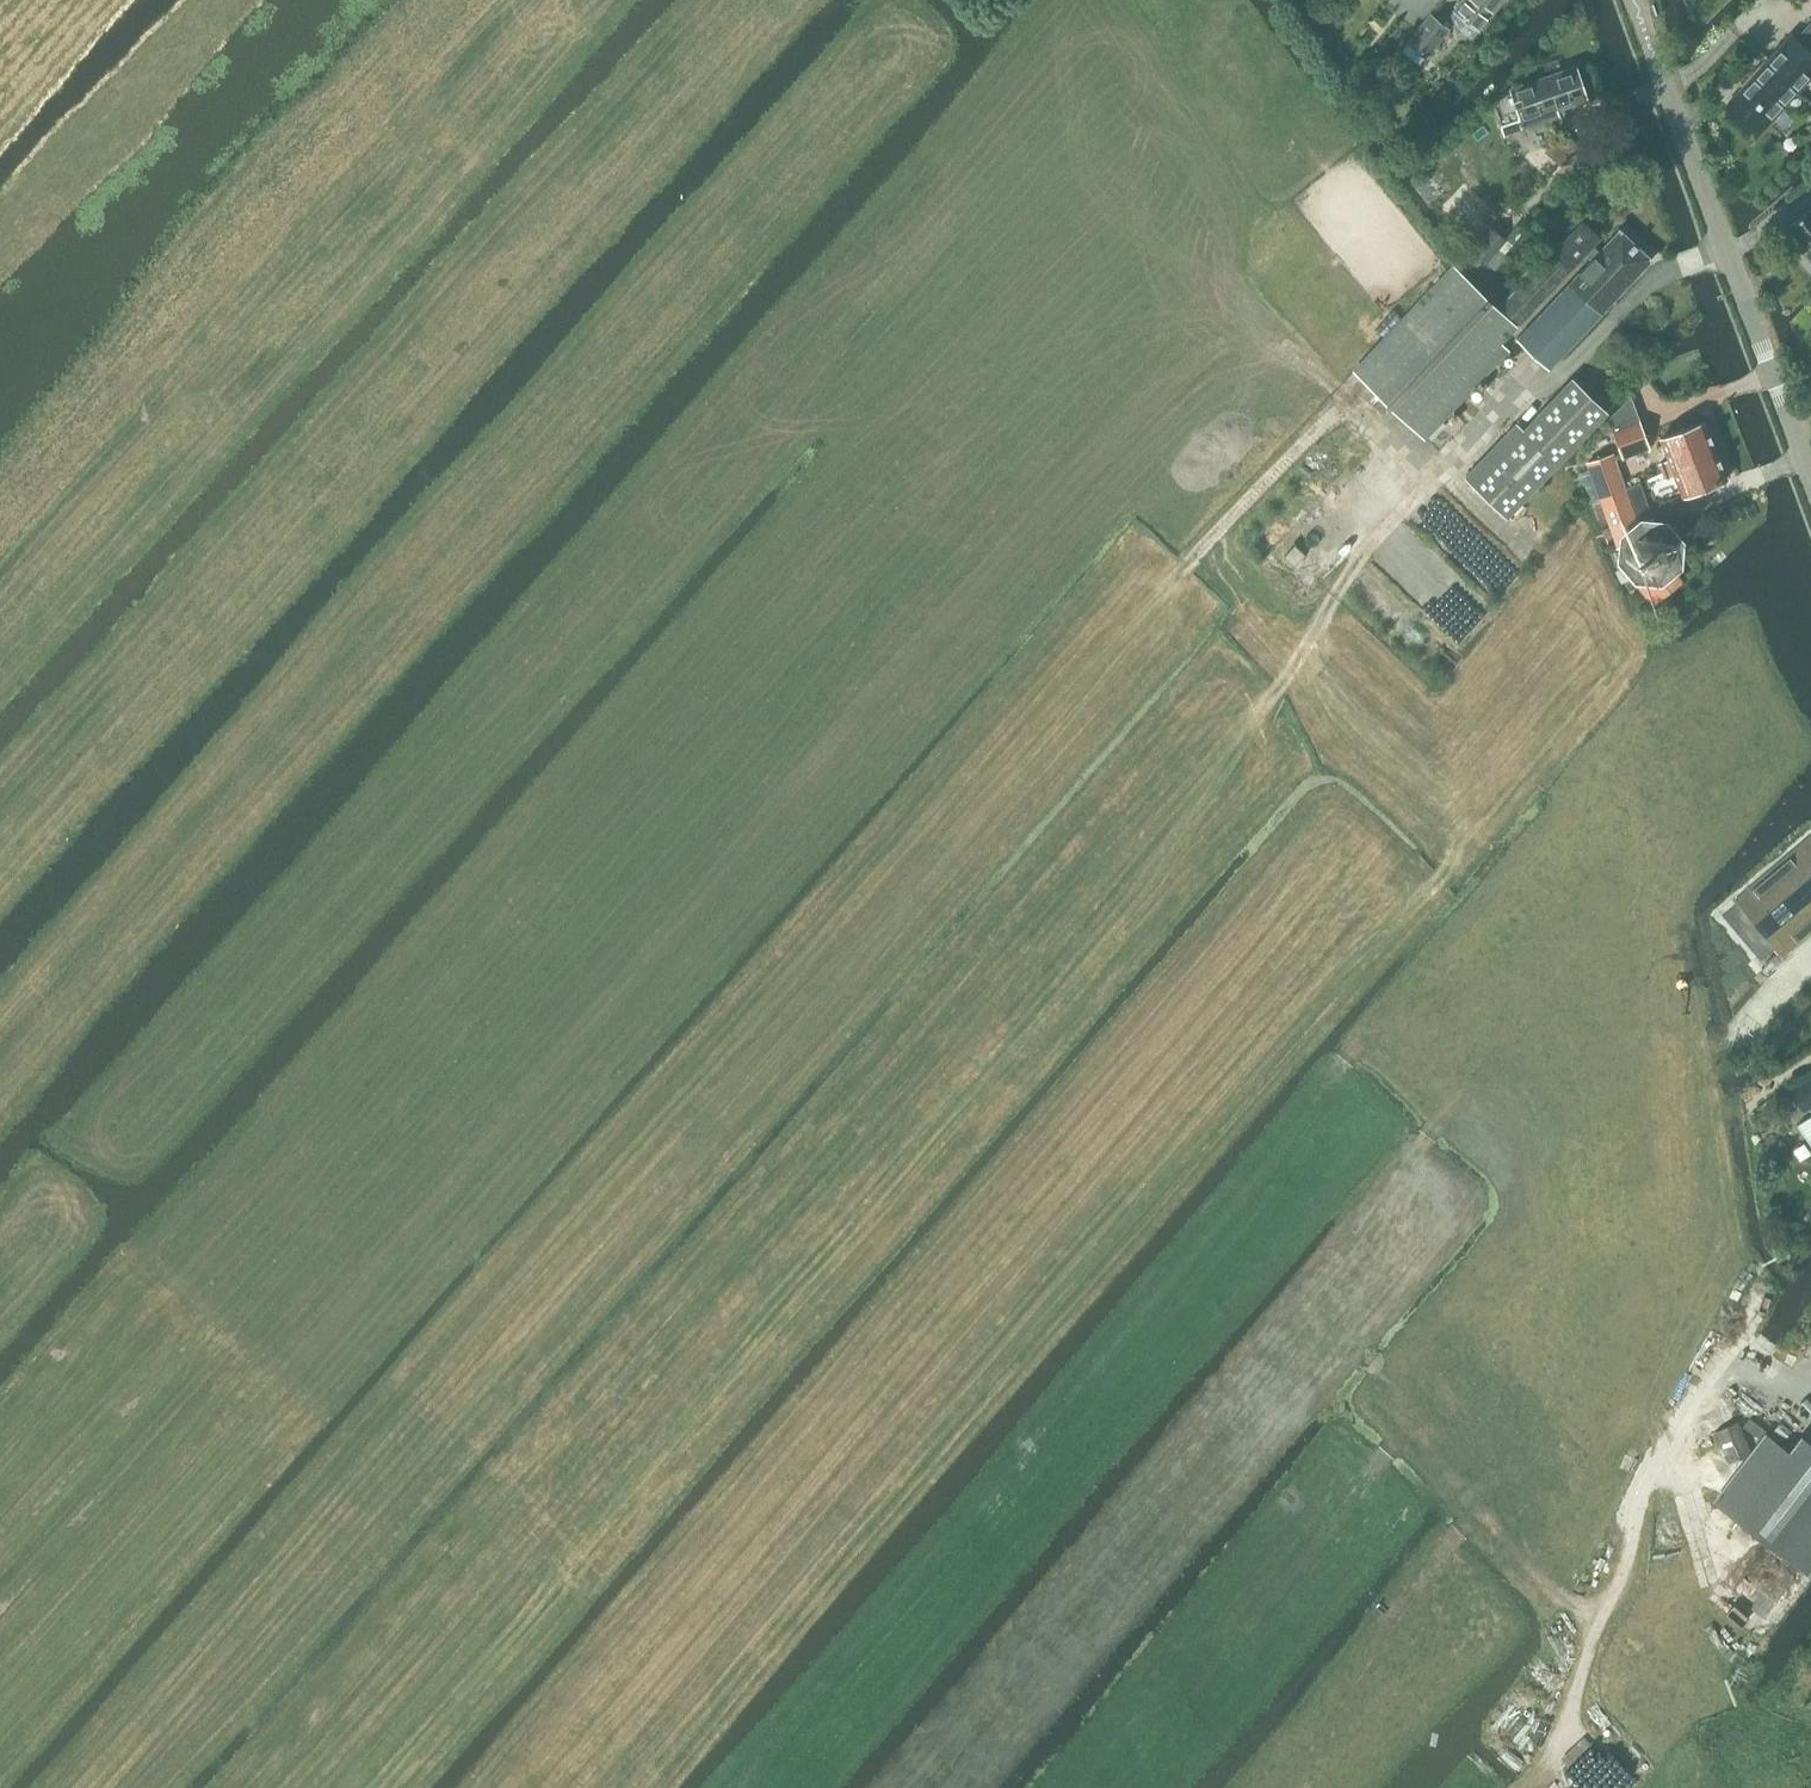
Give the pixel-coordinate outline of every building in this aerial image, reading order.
[(1503,0),(1461,0),(1454,9),(1480,29),(1503,0)] [(1409,40),(1428,55),(1449,29),(1430,14),(1409,40)] [(1727,104),(1759,133),(1775,115),(1810,76),(1810,52),(1802,44),(1791,35),(1759,69),(1727,104)] [(1576,66),(1511,87),(1495,100),(1506,133),(1559,115),(1557,109),(1587,98),(1576,66)] [(1561,137),(1550,149),(1565,163),(1577,151),(1561,137)] [(1785,229),(1810,258),(1810,206),(1785,229)] [(1517,338),(1549,368),(1653,260),(1621,229),(1601,251),(1594,244),(1602,237),(1585,220),(1504,306),(1521,322),(1587,253),(1593,259),(1517,338)] [(1491,227),(1471,250),(1487,263),(1506,241),(1491,227)] [(1355,370),(1425,437),(1427,434),(1432,439),(1446,425),(1441,420),(1508,349),(1500,342),(1516,325),(1454,266),(1355,370)] [(1606,412),(1572,379),(1523,430),(1516,423),(1466,476),(1508,515),(1606,412)] [(1614,429),(1624,456),(1649,447),(1638,420),(1614,429)] [(1660,438),(1671,466),(1716,449),(1705,421),(1660,438)] [(1716,449),(1671,466),(1682,495),(1727,477),(1716,449)] [(1590,461),(1602,496),(1626,487),(1614,454),(1590,461)] [(1602,496),(1615,533),(1637,517),(1626,487),(1602,496)] [(1637,517),(1615,533),(1619,545),(1634,540),(1635,542),(1635,543),(1631,543),(1630,545),(1635,546),(1634,551),(1630,551),(1630,554),(1634,554),(1636,557),(1633,560),(1635,562),(1638,559),(1641,563),(1638,566),(1639,568),(1633,572),(1627,578),(1646,600),(1652,595),(1654,597),(1677,577),(1665,562),(1667,561),(1670,547),(1669,544),(1661,534),(1649,532),(1641,530),(1637,517)] [(1722,916),(1766,967),(1783,952),(1810,928),(1810,840),(1740,901),(1722,916)] [(1792,1089),(1806,1109),(1810,1106),(1810,1076),(1792,1089)] [(1797,1124),(1810,1144),(1810,1114),(1797,1124)] [(1769,1430),(1751,1418),(1744,1428),(1762,1440),(1769,1430)] [(1739,1421),(1716,1430),(1729,1463),(1752,1455),(1739,1421)] [(1717,1501),(1806,1570),(1810,1563),(1810,1443),(1802,1437),(1790,1453),(1767,1436),(1717,1501)]
